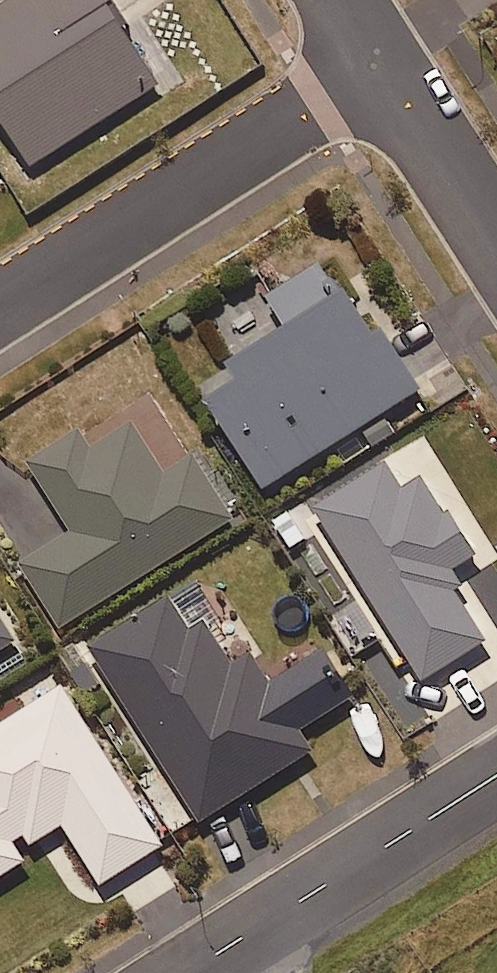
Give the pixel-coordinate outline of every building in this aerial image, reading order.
[(110,0),(20,0),(0,12),(0,118),(29,167),(162,87),(110,0)] [(379,340),(332,265),(273,302),(295,336),(236,374),(246,390),(216,409),(268,492),(424,393),(388,335),(379,340)] [(74,535),(39,556),(23,566),(62,630),(237,524),(197,458),(167,476),(138,428),(96,453),(84,434),(32,466),(74,535)] [(407,495),(390,469),(316,515),(423,686),(490,645),(459,596),(465,592),(456,577),(482,561),(432,480),(407,495)] [(194,631),(174,600),(93,651),(202,825),(327,747),(283,678),(272,685),(254,656),(236,667),(217,638),(194,631)] [(0,613),(0,657),(20,644),(0,613)] [(66,691),(0,733),(0,883),(28,865),(23,855),(67,828),(104,887),(165,849),(66,691)]
